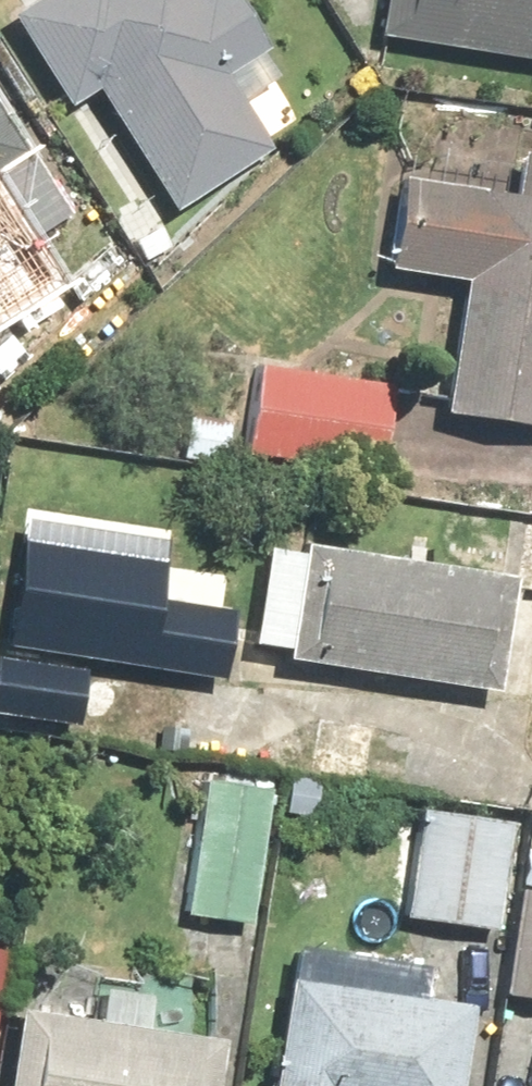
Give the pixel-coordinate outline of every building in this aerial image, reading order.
[(76,89),(146,206),(249,144),(204,69),(244,45),(217,0),(0,0),(0,35),(44,108),(76,89)] [(363,31),(531,57),(531,0),(368,0),(363,31)] [(44,195),(0,133),(0,226),(44,195)] [(531,427),(531,145),(495,141),(494,156),(376,142),(361,268),(439,278),(423,413),(531,427)] [(32,273),(0,229),(0,296),(32,273)] [(374,372),(235,353),(226,418),(173,410),(167,453),(360,479),(374,372)] [(488,568),(246,539),(233,652),(475,681),(488,568)] [(0,627),(0,649),(211,679),(221,606),(151,596),(156,560),(12,540),(0,627)] [(253,769),(188,760),(168,915),(232,923),(253,769)] [(498,813),(368,797),(362,839),(397,843),(387,920),(483,933),(498,813)] [(503,846),(485,995),(531,1000),(531,849),(503,846)] [(270,938),(251,1085),(438,1085),(448,1002),(401,996),(406,954),(270,938)] [(2,1085),(206,1085),(212,1030),(143,1023),(149,968),(92,962),(86,1012),(11,1004),(2,1085)]
